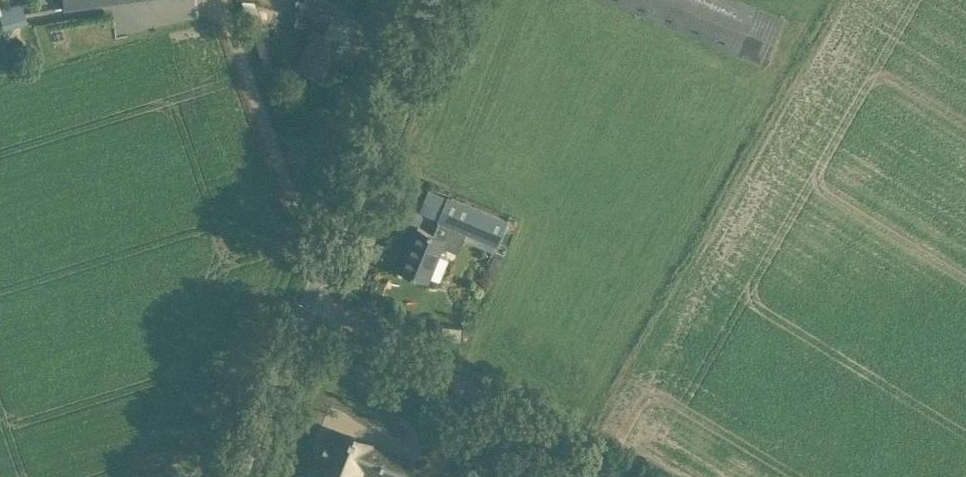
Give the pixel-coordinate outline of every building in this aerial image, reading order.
[(265,71),(274,69),(258,22),(261,21),(254,0),(253,0),(242,0),(265,71)] [(322,75),(338,38),(324,32),(336,4),(325,0),(305,0),(295,22),(314,29),(299,65),(322,75)] [(3,29),(26,24),(21,2),(0,8),(0,16),(3,29)] [(290,63),(274,64),(275,79),(292,77),(290,63)] [(285,83),(278,85),(281,93),(288,92),(285,83)] [(286,94),(282,99),(286,103),(290,98),(286,94)] [(400,269),(427,280),(443,244),(459,251),(464,239),(493,251),(496,243),(499,244),(509,221),(450,196),(434,233),(418,226),(400,269)] [(496,250),(489,264),(499,268),(505,253),(496,250)] [(317,476),(319,476),(358,476),(363,465),(379,471),(382,463),(384,464),(386,460),(384,459),(387,450),(372,444),(356,438),(357,436),(351,434),(351,436),(336,430),(331,442),(328,441),(323,454),(326,455),(317,476)]
